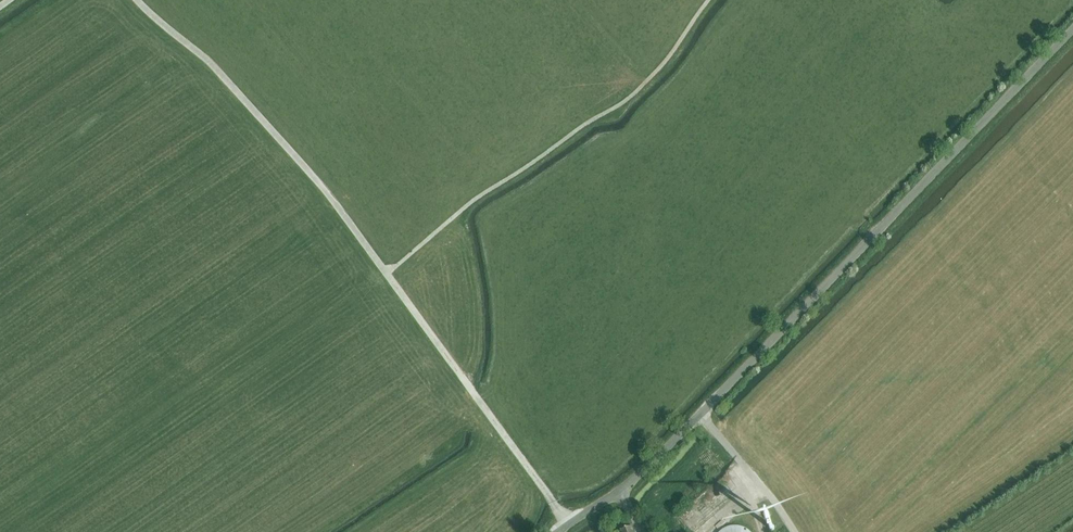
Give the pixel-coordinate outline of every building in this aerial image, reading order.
[(632,526),(629,527),(628,522),(619,525),(621,530),(620,530),(621,531),(635,531),(632,526)]
